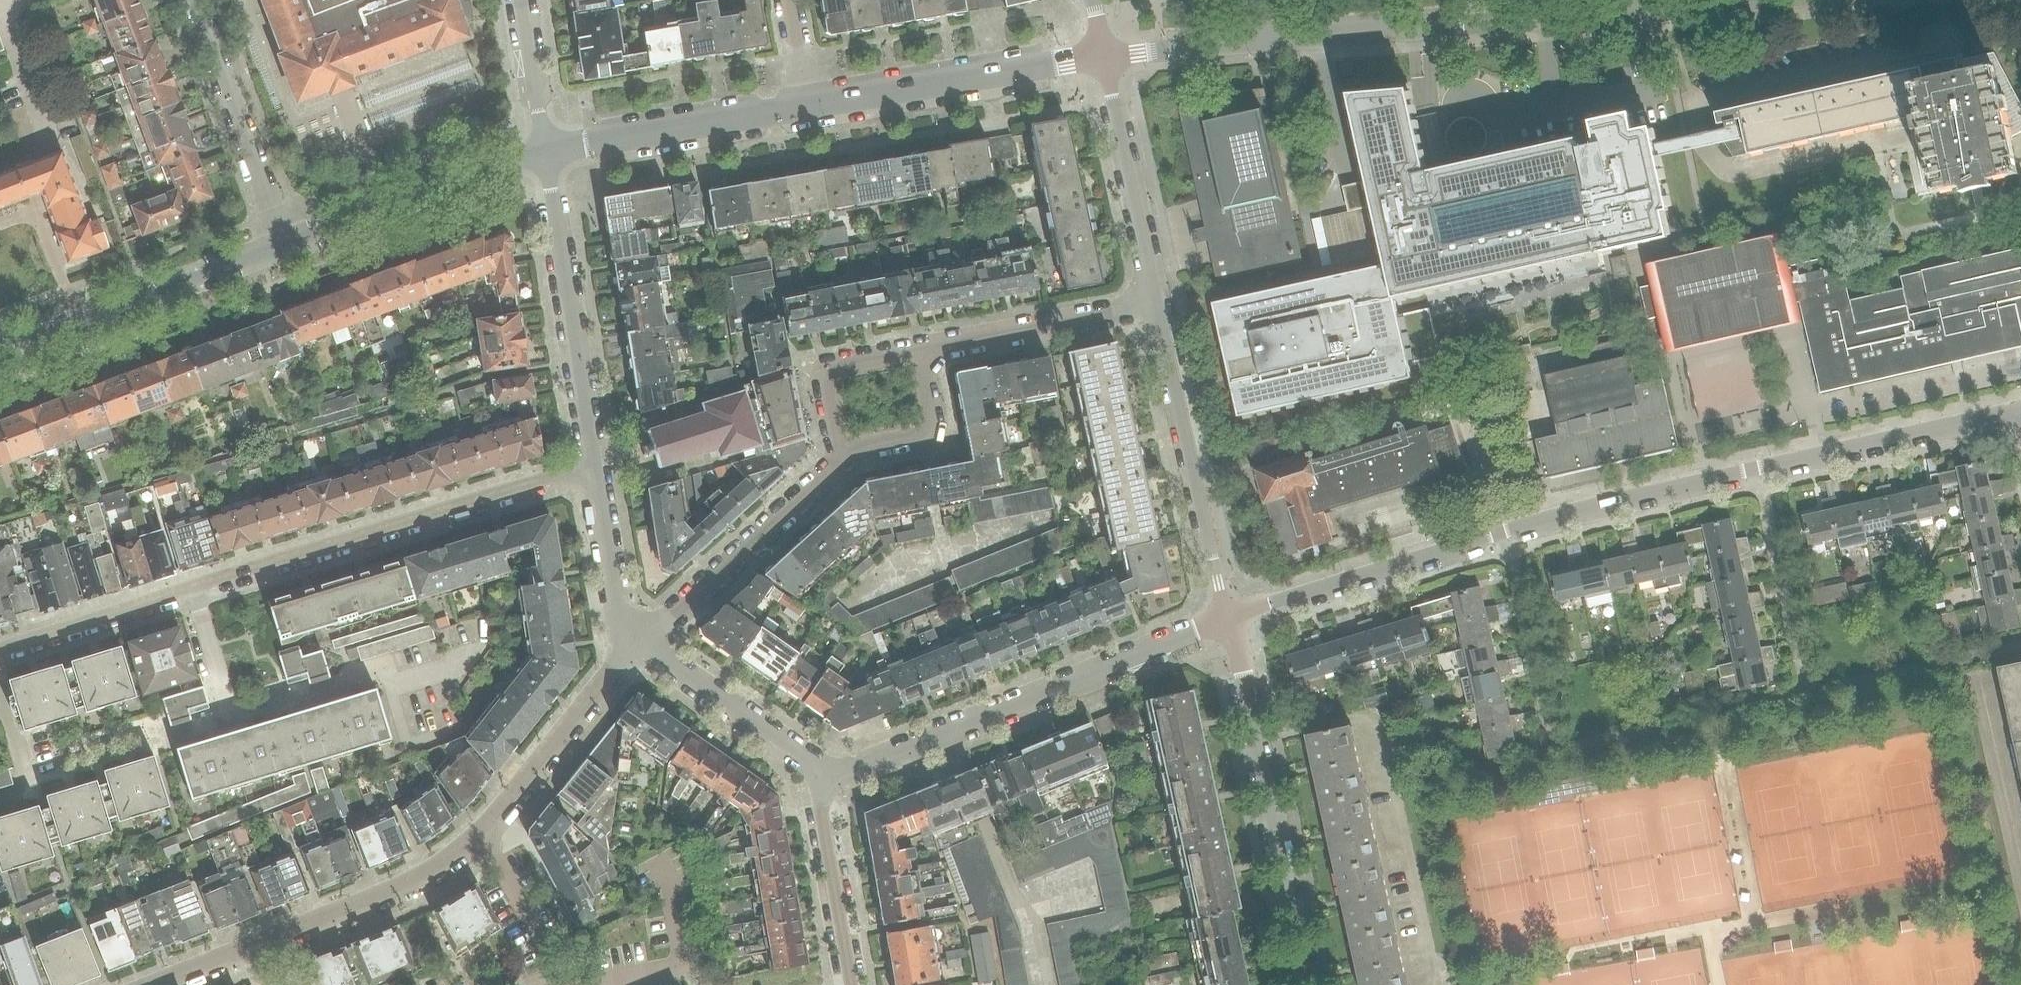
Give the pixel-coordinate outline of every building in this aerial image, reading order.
[(140,9),(137,0),(93,0),(99,19),(83,25),(85,30),(140,9)] [(283,56),(280,57),(297,102),(327,90),(329,95),(352,86),(349,77),(373,68),(374,71),(407,59),(406,56),(432,46),(433,50),(466,37),(462,25),(472,21),(469,0),(467,0),(454,5),(452,0),(262,0),(283,56)] [(576,15),(609,9),(608,0),(574,0),(576,15)] [(677,28),(683,61),(714,56),(704,0),(693,0),(697,22),(676,26),(677,28)] [(714,56),(745,51),(739,16),(718,19),(715,0),(704,0),(714,56)] [(739,16),(745,51),(762,48),(766,44),(759,0),(731,0),(732,2),(743,0),(744,11),(738,12),(739,16)] [(851,33),(846,0),(820,0),(826,34),(829,36),(851,33)] [(851,33),(882,27),(877,0),(846,0),(851,33)] [(912,22),(908,0),(877,0),(882,27),(912,22)] [(912,22),(944,17),(940,0),(908,0),(912,22)] [(944,17),(967,13),(966,10),(964,0),(940,0),(944,17)] [(979,9),(978,0),(964,0),(966,10),(979,9)] [(992,7),(990,0),(978,0),(979,9),(992,7)] [(616,8),(609,9),(576,15),(582,52),(617,46),(614,31),(619,30),(616,8)] [(104,30),(114,58),(153,43),(140,9),(85,30),(87,37),(104,30)] [(649,66),(683,61),(677,28),(644,33),(647,52),(649,66)] [(114,58),(119,72),(161,56),(155,42),(153,43),(114,58)] [(650,68),(649,66),(647,52),(623,57),(621,46),(617,46),(582,52),(587,78),(650,68)] [(1933,193),(1959,187),(1960,194),(1991,187),(1990,181),(2017,175),(2010,140),(2020,134),(2020,106),(1994,55),(1961,63),(1963,74),(1909,86),(1906,73),(1715,115),(1721,141),(1732,160),(1916,120),(1933,193)] [(119,72),(125,88),(166,72),(161,56),(119,72)] [(172,88),(166,72),(125,88),(115,92),(121,108),(172,88)] [(72,90),(84,85),(81,79),(69,84),(72,90)] [(86,92),(84,85),(72,90),(74,97),(85,92),(86,92)] [(121,108),(127,123),(178,104),(172,88),(121,108)] [(1394,300),(1395,300),(1602,252),(1590,199),(1589,199),(1589,194),(1587,189),(1578,191),(1569,151),(1581,148),(1580,142),(1578,143),(1577,138),(1444,168),(1426,172),(1408,89),(1348,94),(1386,265),(1394,300)] [(1265,91),(1220,93),(1179,109),(1200,203),(1217,280),(1303,263),(1265,91)] [(85,92),(74,97),(77,105),(88,101),(85,92)] [(133,140),(184,120),(178,104),(127,123),(133,140)] [(84,122),(96,117),(94,111),(81,116),(84,122)] [(1590,121),(1595,145),(1581,148),(1569,151),(1578,191),(1587,189),(1589,194),(1589,199),(1590,199),(1602,252),(1668,238),(1663,212),(1668,211),(1650,127),(1633,131),(1629,113),(1590,121)] [(87,131),(96,127),(100,126),(96,117),(84,122),(87,131)] [(1048,208),(1084,202),(1066,119),(1030,126),(1048,208)] [(139,156),(150,152),(190,137),(184,120),(133,140),(139,156)] [(96,127),(87,131),(89,137),(99,133),(96,127)] [(93,146),(102,143),(99,133),(89,137),(93,146)] [(97,176),(81,135),(70,139),(86,180),(97,176)] [(1015,159),(1011,135),(999,136),(1003,161),(1015,159)] [(999,136),(988,138),(992,162),(1003,161),(999,136)] [(196,152),(190,137),(150,152),(155,168),(165,164),(194,153),(196,152)] [(995,178),(988,138),(948,145),(949,149),(955,184),(995,178)] [(108,149),(106,142),(102,143),(93,146),(96,154),(108,149)] [(108,149),(96,154),(98,160),(111,155),(108,149)] [(949,149),(924,153),(931,189),(943,187),(951,224),(977,218),(974,203),(959,206),(955,184),(949,149)] [(211,198),(194,153),(165,164),(176,192),(182,209),(184,208),(211,198)] [(924,153),(852,166),(859,204),(931,192),(931,189),(924,153)] [(41,193),(68,264),(108,250),(96,219),(87,222),(61,154),(0,176),(0,209),(41,193)] [(852,166),(779,179),(786,216),(859,204),(852,166)] [(117,173),(104,178),(107,186),(120,181),(117,173)] [(713,229),(786,216),(779,179),(707,191),(713,229)] [(120,181),(107,186),(109,192),(122,187),(123,187),(120,181)] [(698,183),(673,187),(679,228),(691,226),(690,222),(703,220),(698,183)] [(122,187),(109,192),(114,204),(126,200),(122,187)] [(672,210),(669,188),(609,198),(604,206),(609,237),(648,230),(646,215),(672,210)] [(188,219),(184,208),(182,209),(176,192),(131,208),(137,225),(131,227),(136,238),(136,239),(188,219)] [(1102,285),(1084,202),(1048,208),(1066,291),(1102,285)] [(1367,208),(1323,218),(1333,265),(1377,256),(1367,208)] [(898,224),(882,227),(884,235),(899,232),(898,224)] [(131,226),(123,229),(128,241),(136,238),(131,227),(131,226)] [(613,265),(615,264),(648,258),(646,244),(676,239),(674,226),(648,230),(609,237),(613,265)] [(848,243),(845,227),(829,230),(832,246),(848,243)] [(832,246),(829,230),(813,233),(816,249),(832,246)] [(1798,303),(1800,302),(1821,393),(2020,347),(2020,250),(2016,251),(2016,249),(1922,271),(1901,276),(1904,288),(1850,300),(1840,255),(1792,266),(1792,268),(1789,269),(1781,233),(1646,264),(1651,286),(1641,288),(1649,319),(1658,317),(1666,353),(1802,322),(1798,303)] [(469,316),(506,311),(519,309),(511,258),(517,255),(511,237),(502,235),(484,241),(495,271),(490,273),(492,284),(497,286),(499,297),(504,297),(504,300),(486,303),(486,306),(466,309),(469,316)] [(914,235),(904,237),(906,246),(914,244),(916,244),(914,235)] [(436,293),(438,293),(484,276),(486,272),(490,273),(495,271),(484,241),(483,237),(416,262),(436,317),(444,314),(436,293)] [(904,237),(875,242),(877,251),(890,249),(906,246),(904,237)] [(996,239),(1007,292),(1037,287),(1030,251),(1010,255),(1007,237),(996,239)] [(989,259),(971,263),(977,298),(1007,292),(996,239),(987,241),(989,259)] [(773,256),(771,241),(755,244),(758,258),(773,256)] [(696,251),(695,242),(681,244),(682,253),(696,251)] [(875,242),(856,246),(857,255),(877,251),(875,242)] [(758,258),(755,244),(739,247),(741,261),(758,258)] [(914,244),(906,246),(907,252),(915,251),(914,244)] [(680,253),(679,245),(660,247),(661,256),(680,253)] [(948,248),(938,250),(948,304),(977,298),(971,263),(952,266),(948,248)] [(846,259),(844,249),(824,252),(826,263),(846,259)] [(919,309),(948,304),(938,250),(928,252),(931,270),(912,273),(919,309)] [(805,267),(826,263),(824,252),(804,256),(805,267)] [(919,309),(912,273),(907,252),(897,254),(899,268),(902,271),(903,275),(882,279),(889,315),(919,309)] [(621,290),(622,290),(656,284),(660,283),(658,268),(667,266),(666,256),(648,258),(615,264),(617,275),(615,279),(617,285),(620,287),(621,290)] [(1611,260),(1616,279),(1629,277),(1625,257),(1611,260)] [(714,270),(712,258),(703,259),(705,272),(714,270)] [(792,290),(787,259),(775,261),(781,292),(792,290)] [(440,327),(436,317),(416,262),(348,287),(374,356),(384,352),(378,337),(371,318),(419,300),(430,331),(440,327)] [(758,264),(762,289),(773,287),(768,262),(758,264)] [(781,319),(768,321),(762,289),(758,264),(721,271),(730,335),(748,331),(757,377),(790,367),(781,319)] [(1214,303),(1239,417),(1411,379),(1408,364),(1441,357),(1430,309),(1397,316),(1394,300),(1386,265),(1214,303)] [(1872,275),(1846,281),(1850,299),(1877,292),(1872,275)] [(864,320),(889,315),(882,279),(858,284),(864,320)] [(622,290),(629,333),(678,325),(676,314),(662,316),(656,284),(622,290)] [(839,325),(864,320),(858,284),(832,288),(839,325)] [(281,312),(282,316),(295,346),(347,327),(360,361),(374,356),(348,287),(281,312)] [(813,329),(839,325),(832,288),(806,293),(813,329)] [(789,334),(813,329),(806,293),(782,297),(789,334)] [(722,318),(720,302),(705,304),(707,320),(722,318)] [(477,322),(479,338),(523,332),(520,315),(477,322)] [(298,354),(295,346),(282,316),(250,327),(266,366),(298,354)] [(726,338),(723,318),(714,320),(717,339),(726,338)] [(690,348),(686,324),(678,325),(629,333),(627,334),(630,355),(664,349),(665,354),(677,352),(677,350),(690,348)] [(219,339),(234,378),(266,366),(250,327),(219,339)] [(479,338),(482,355),(526,348),(523,332),(479,338)] [(423,342),(420,335),(408,340),(411,347),(423,342)] [(219,339),(188,351),(203,390),(234,378),(219,339)] [(1574,350),(1578,368),(1546,376),(1559,435),(1539,439),(1547,476),(1603,463),(1603,464),(1618,460),(1629,458),(1646,454),(1652,452),(1637,387),(1630,355),(1628,355),(1628,357),(1620,359),(1616,340),(1574,350)] [(1067,353),(1082,419),(1128,410),(1114,344),(1067,353)] [(484,373),(529,366),(526,348),(482,355),(484,373)] [(630,355),(636,390),(652,387),(651,378),(672,375),(681,373),(677,352),(665,354),(664,349),(630,355)] [(156,363),(171,402),(203,390),(188,351),(156,363)] [(1017,363),(1024,398),(1055,393),(1048,357),(1017,363)] [(307,360),(301,362),(306,375),(312,372),(307,360)] [(390,361),(381,364),(386,378),(396,374),(390,361)] [(301,362),(295,365),(301,377),(306,375),(301,362)] [(124,375),(139,414),(171,402),(156,363),(124,375)] [(995,404),(1024,398),(1017,363),(988,368),(993,395),(995,404)] [(419,370),(422,377),(435,372),(432,365),(419,370)] [(733,375),(732,368),(706,373),(710,393),(738,384),(737,375),(733,375)] [(954,377),(963,426),(984,422),(980,397),(993,395),(988,368),(973,371),(973,369),(957,372),(954,377)] [(745,379),(744,370),(736,371),(738,380),(745,379)] [(741,386),(742,392),(743,392),(760,446),(761,450),(762,450),(803,438),(790,370),(741,386)] [(438,379),(435,372),(422,377),(425,384),(438,379)] [(93,386),(108,425),(139,414),(124,375),(93,386)] [(504,403),(534,398),(530,375),(493,379),(497,404),(504,403)] [(636,390),(640,415),(672,405),(683,400),(683,392),(675,393),(672,375),(651,378),(652,387),(636,390)] [(1662,381),(1637,387),(1652,452),(1677,447),(1662,381)] [(248,396),(244,383),(237,386),(241,399),(248,396)] [(382,384),(367,389),(372,401),(386,396),(382,384)] [(61,398),(77,437),(108,425),(93,386),(61,398)] [(241,399),(237,386),(230,389),(234,401),(241,399)] [(474,387),(457,392),(461,406),(469,404),(467,398),(476,395),(474,387)] [(399,394),(401,402),(420,397),(417,389),(399,394)] [(339,391),(316,400),(322,416),(324,415),(329,414),(335,412),(341,410),(347,408),(355,406),(356,407),(360,406),(354,390),(341,395),(339,391)] [(743,392),(742,392),(694,407),(697,415),(648,431),(652,445),(642,448),(645,458),(655,455),(659,468),(709,452),(712,460),(760,446),(743,392)] [(393,396),(396,404),(401,402),(399,394),(393,396)] [(388,397),(390,406),(396,404),(393,396),(388,397)] [(61,398),(30,410),(51,469),(53,475),(59,473),(53,457),(61,454),(58,444),(77,437),(61,398)] [(537,420),(537,418),(534,398),(504,403),(506,409),(514,408),(515,412),(519,411),(522,423),(537,420)] [(347,408),(349,418),(358,415),(356,407),(355,406),(347,408)] [(183,420),(178,407),(171,410),(176,423),(183,420)] [(1057,407),(1049,408),(1051,420),(1060,418),(1057,407)] [(341,410),(344,419),(349,418),(347,408),(341,410)] [(30,410),(0,421),(0,426),(13,461),(33,453),(37,462),(34,463),(38,474),(51,469),(30,410)] [(169,425),(176,423),(171,410),(164,412),(169,425)] [(335,412),(338,421),(344,419),(341,410),(335,412)] [(984,422),(963,426),(969,457),(993,452),(994,453),(1004,450),(999,422),(1007,421),(1005,415),(997,417),(996,410),(991,411),(992,420),(984,422)] [(1082,419),(1096,485),(1143,475),(1128,410),(1082,419)] [(329,414),(332,423),(338,421),(335,412),(329,414)] [(324,415),(326,424),(332,423),(329,414),(324,415)] [(499,430),(473,438),(483,473),(519,462),(508,427),(506,421),(503,422),(501,414),(491,417),(494,425),(497,424),(499,430)] [(326,424),(324,415),(322,416),(318,417),(321,426),(326,424)] [(321,426),(318,417),(306,421),(309,429),(321,426)] [(519,462),(543,455),(537,420),(522,423),(508,427),(519,462)] [(309,429),(306,421),(295,424),(298,433),(309,429)] [(1060,421),(1049,423),(1051,434),(1062,432),(1060,421)] [(435,434),(443,432),(441,425),(435,423),(431,424),(435,434)] [(426,437),(435,434),(431,424),(423,427),(426,437)] [(13,461),(0,426),(0,466),(13,461)] [(1313,452),(1257,469),(1255,469),(1283,557),(1334,542),(1323,509),(1459,467),(1447,427),(1427,433),(1425,426),(1408,432),(1408,434),(1316,463),(1313,452)] [(282,437),(288,436),(285,427),(279,429),(282,437)] [(282,437),(279,429),(274,430),(276,439),(282,437)] [(276,439),(274,430),(256,435),(259,444),(276,439)] [(122,443),(118,431),(111,433),(115,446),(122,443)] [(443,432),(435,434),(450,483),(483,473),(473,438),(442,446),(441,441),(446,439),(443,432)] [(1298,449),(1294,433),(1250,443),(1256,463),(1298,449)] [(434,449),(408,457),(418,493),(450,483),(435,434),(426,437),(428,445),(433,444),(434,449)] [(765,454),(782,473),(807,452),(803,438),(762,450),(765,454)] [(1030,450),(1047,446),(1046,441),(1029,445),(1030,450)] [(261,450),(263,459),(289,451),(287,442),(261,450)] [(375,443),(366,446),(369,454),(378,451),(375,443)] [(366,446),(357,449),(359,457),(369,454),(366,446)] [(1032,456),(1040,454),(1040,453),(1048,451),(1047,446),(1030,450),(1032,456)] [(1029,448),(1020,449),(1023,466),(1032,464),(1029,448)] [(261,450),(228,459),(230,468),(263,459),(261,450)] [(378,451),(369,454),(384,503),(418,493),(408,457),(377,466),(375,461),(380,460),(378,451)] [(970,462),(960,464),(966,499),(978,497),(981,496),(979,487),(1000,483),(994,453),(993,452),(969,457),(970,462)] [(353,512),(384,503),(369,454),(359,457),(362,465),(367,464),(369,469),(342,477),(353,512)] [(744,479),(757,496),(782,473),(765,454),(713,469),(716,480),(735,474),(738,471),(744,479)] [(1034,467),(1043,465),(1040,454),(1032,456),(1034,467)] [(228,459),(195,469),(198,478),(230,468),(228,459)] [(300,463),(303,474),(312,471),(309,461),(300,463)] [(1956,471),(1938,476),(1941,489),(1960,485),(1962,497),(2002,488),(2001,481),(1989,482),(1984,463),(1956,470),(1956,471)] [(966,499),(960,464),(933,469),(940,504),(966,499)] [(1043,465),(1034,467),(1037,480),(1046,478),(1043,465)] [(933,469),(893,476),(900,512),(940,504),(933,469)] [(188,471),(168,477),(170,485),(175,483),(176,485),(191,481),(188,471)] [(312,471),(303,474),(319,523),(353,512),(342,477),(312,486),(310,481),(315,479),(312,471)] [(303,488),(276,497),(288,533),(319,523),(303,474),(294,477),(297,485),(302,483),(303,488)] [(1096,485),(1111,552),(1157,541),(1143,475),(1096,485)] [(704,500),(701,476),(693,477),(696,501),(704,500)] [(871,518),(900,512),(893,476),(863,482),(871,518)] [(1912,493),(1919,520),(1947,514),(1941,489),(1938,476),(1930,477),(1931,489),(1912,493)] [(96,488),(104,486),(101,477),(93,479),(96,488)] [(177,491),(176,485),(175,483),(170,485),(168,477),(153,482),(158,497),(177,491)] [(744,479),(741,482),(739,480),(722,486),(704,501),(725,525),(757,496),(744,479)] [(649,489),(655,526),(685,521),(686,520),(679,480),(649,489)] [(863,482),(831,512),(855,539),(869,526),(865,522),(871,518),(863,482)] [(1048,483),(1037,485),(1043,510),(1055,508),(1048,483)] [(1031,512),(1043,510),(1037,485),(1025,488),(1031,512)] [(1919,520),(1912,493),(1895,497),(1890,486),(1883,488),(1892,526),(1901,524),(1907,533),(1920,531),(1917,520),(1919,520)] [(1031,512),(1025,488),(1013,490),(1019,515),(1031,512)] [(1892,526),(1883,488),(1876,489),(1877,501),(1858,505),(1864,533),(1865,533),(1867,543),(1892,537),(1890,527),(1892,526)] [(2004,494),(2002,488),(1962,497),(1968,524),(1997,517),(1993,499),(2004,494)] [(107,512),(129,506),(126,495),(124,490),(102,497),(107,512)] [(1007,517),(1019,515),(1013,490),(1001,492),(1007,517)] [(247,491),(238,493),(254,543),(288,533),(276,497),(246,506),(245,501),(250,499),(247,491)] [(1007,517),(1001,492),(990,495),(995,519),(1007,517)] [(221,553),(254,543),(238,493),(229,496),(232,505),(236,503),(238,509),(210,517),(221,553)] [(983,521),(995,519),(990,495),(981,496),(978,497),(983,521)] [(89,545),(105,595),(123,589),(112,553),(103,556),(100,545),(105,543),(102,535),(98,536),(97,533),(111,529),(101,497),(77,504),(89,545)] [(983,521),(978,497),(966,499),(971,523),(983,521)] [(1828,500),(1837,539),(1864,533),(1858,505),(1840,509),(1835,498),(1828,500)] [(186,500),(182,501),(202,566),(221,560),(219,553),(205,506),(189,510),(186,500)] [(1804,517),(1811,545),(1837,539),(1828,500),(1822,501),(1823,513),(1804,517)] [(178,520),(166,524),(179,566),(181,572),(202,566),(182,501),(181,502),(173,504),(178,520)] [(707,513),(709,515),(695,528),(686,520),(685,521),(655,526),(662,574),(669,576),(725,525),(704,501),(698,503),(701,506),(691,516),(696,522),(707,513)] [(138,506),(130,509),(133,519),(153,580),(175,574),(173,568),(162,531),(150,535),(143,516),(141,508),(141,507),(140,507),(139,506),(138,506)] [(53,510),(32,517),(36,528),(47,525),(45,520),(55,517),(53,510)] [(831,512),(810,532),(834,558),(855,539),(831,512)] [(547,517),(463,542),(475,580),(508,570),(503,554),(528,546),(555,536),(553,520),(547,517)] [(951,524),(950,517),(943,519),(946,532),(951,534),(960,532),(958,523),(951,524)] [(2001,537),(1997,517),(1968,524),(1975,551),(2014,542),(2013,536),(2001,537)] [(123,530),(112,533),(116,546),(127,582),(129,588),(153,580),(133,519),(121,523),(123,530)] [(1703,528),(1685,532),(1688,547),(1707,543),(1709,555),(1750,545),(1748,539),(1736,540),(1732,520),(1703,527),(1703,528)] [(934,536),(932,528),(914,531),(916,539),(934,536)] [(1048,533),(1056,552),(1066,548),(1058,529),(1048,533)] [(897,542),(916,539),(914,531),(896,534),(897,542)] [(810,532),(788,552),(813,578),(834,558),(810,532)] [(1694,572),(1688,547),(1685,532),(1678,534),(1679,545),(1659,550),(1668,588),(1678,586),(1676,576),(1694,572)] [(1038,537),(1046,556),(1056,552),(1048,533),(1038,537)] [(894,544),(892,535),(880,537),(883,546),(879,550),(884,555),(890,550),(889,545),(894,544)] [(522,587),(525,608),(565,602),(555,536),(528,546),(530,557),(536,557),(537,567),(530,568),(526,573),(528,586),(522,587)] [(1029,541),(1037,560),(1046,556),(1038,537),(1029,541)] [(1019,545),(1027,564),(1037,560),(1029,541),(1019,545)] [(1112,569),(1122,597),(1134,592),(1135,595),(1169,589),(1157,541),(1111,552),(1105,553),(1112,569)] [(417,598),(475,580),(463,542),(405,559),(417,598)] [(1975,551),(1981,578),(2009,572),(2005,554),(2016,549),(2014,542),(1975,551)] [(20,543),(14,545),(19,559),(24,557),(24,556),(20,543)] [(1637,543),(1630,544),(1639,584),(1651,581),(1653,591),(1668,588),(1659,550),(1642,554),(1637,543)] [(61,544),(42,550),(60,609),(80,603),(61,544)] [(1612,590),(1639,584),(1630,544),(1623,546),(1624,557),(1606,561),(1612,590)] [(0,548),(0,592),(10,623),(16,621),(15,616),(34,610),(26,583),(22,584),(20,575),(24,574),(21,566),(18,567),(10,545),(0,548)] [(86,601),(105,595),(89,545),(70,551),(86,601)] [(1009,548),(1017,568),(1027,564),(1019,545),(1009,548)] [(1111,568),(1099,545),(1094,548),(1105,571),(1111,568)] [(1709,555),(1715,581),(1744,574),(1740,557),(1751,553),(1750,545),(1709,555)] [(1000,552),(1008,572),(1017,568),(1009,548),(1000,552)] [(42,614),(60,609),(42,550),(24,556),(24,557),(42,614)] [(794,595),(813,578),(788,552),(764,575),(794,595)] [(990,556),(998,576),(1008,572),(1000,552),(990,556)] [(1576,556),(1584,596),(1587,608),(1611,602),(1609,591),(1612,590),(1606,561),(1587,565),(1583,555),(1576,556)] [(980,560),(988,579),(998,576),(990,556),(980,560)] [(1551,573),(1557,602),(1584,596),(1576,556),(1570,558),(1570,568),(1551,573)] [(875,562),(870,557),(856,570),(861,575),(875,562)] [(971,564),(978,583),(988,579),(980,560),(971,564)] [(402,561),(335,581),(347,620),(413,599),(402,561)] [(1057,563),(1084,630),(1105,622),(1092,588),(1075,595),(1073,592),(1075,591),(1072,586),(1062,561),(1057,563)] [(1066,598),(1048,605),(1062,639),(1084,630),(1057,563),(1050,566),(1060,591),(1061,596),(1064,595),(1066,598)] [(1887,563),(1875,566),(1878,579),(1890,576),(1887,563)] [(961,568),(969,587),(978,583),(971,564),(961,568)] [(969,587),(961,568),(951,572),(959,591),(969,587)] [(1111,581),(1092,588),(1105,622),(1128,612),(1122,597),(1112,569),(1105,573),(1107,578),(1110,578),(1111,581)] [(1981,578),(1987,605),(2020,598),(2020,590),(2014,591),(2009,572),(1981,578)] [(1749,594),(1744,574),(1715,581),(1722,609),(1762,600),(1760,593),(1749,594)] [(759,577),(726,606),(746,620),(763,597),(767,599),(774,588),(759,577)] [(1012,580),(1039,648),(1062,639),(1048,605),(1030,613),(1028,610),(1030,609),(1028,604),(1017,578),(1012,580)] [(833,590),(839,596),(850,585),(845,579),(833,590)] [(956,597),(948,579),(939,583),(946,601),(956,597)] [(1021,617),(1004,623),(1017,657),(1039,648),(1012,580),(1001,585),(1005,595),(1015,591),(1021,606),(1015,609),(1017,614),(1020,613),(1021,617)] [(347,620),(335,581),(269,601),(281,640),(347,620)] [(946,601),(939,583),(929,587),(936,605),(946,601)] [(1847,583),(1835,585),(1838,601),(1850,598),(1847,583)] [(936,605),(929,587),(919,590),(926,608),(936,605)] [(1455,609),(1458,622),(1498,613),(1496,606),(1485,608),(1480,588),(1452,594),(1452,596),(1419,606),(1423,619),(1455,609)] [(839,596),(833,590),(818,603),(827,614),(831,609),(828,606),(839,596)] [(926,608),(919,590),(909,594),(917,612),(926,608)] [(10,623),(0,592),(0,626),(10,623)] [(917,612),(909,594),(900,598),(907,616),(917,612)] [(783,595),(778,601),(800,616),(804,609),(783,595)] [(907,616),(900,598),(890,602),(897,620),(907,616)] [(1944,598),(1935,600),(1937,609),(1946,607),(1944,598)] [(1987,605),(1993,633),(2020,626),(2020,623),(2017,607),(2020,606),(2020,598),(1987,605)] [(971,620),(962,599),(955,602),(963,623),(971,620)] [(1764,607),(1762,600),(1722,609),(1728,636),(1757,629),(1753,611),(1764,607)] [(575,670),(565,602),(525,608),(533,658),(575,670)] [(897,620),(890,602),(880,606),(888,624),(897,620)] [(853,638),(859,636),(851,618),(837,603),(831,609),(827,614),(823,617),(853,638)] [(739,658),(758,629),(746,620),(726,606),(702,627),(705,636),(738,659),(739,658)] [(888,624),(880,606),(871,610),(878,628),(888,624)] [(1433,652),(1423,619),(1419,606),(1412,608),(1413,619),(1395,625),(1406,661),(1433,652)] [(878,628),(871,610),(861,614),(868,632),(878,628)] [(335,649),(430,620),(427,613),(332,641),(335,649)] [(1458,622),(1464,649),(1492,643),(1488,624),(1500,621),(1498,613),(1458,622)] [(868,632),(861,614),(851,618),(859,636),(868,632)] [(918,618),(945,685),(968,676),(954,643),(936,651),(934,647),(937,646),(934,641),(925,615),(918,618)] [(449,626),(446,616),(430,621),(433,630),(449,626)] [(923,694),(945,685),(918,618),(912,620),(922,646),(923,652),(926,651),(927,655),(910,661),(923,694)] [(1406,661),(1395,625),(1377,630),(1372,619),(1365,621),(1379,669),(1406,661)] [(992,667),(994,666),(1017,657),(1004,623),(985,631),(984,627),(985,627),(983,621),(975,625),(992,667)] [(1360,635),(1342,641),(1350,667),(1351,667),(1354,676),(1379,669),(1365,621),(1358,623),(1360,635)] [(1659,623),(1650,625),(1653,636),(1662,634),(1659,623)] [(972,636),(954,643),(968,676),(992,667),(975,625),(966,628),(967,634),(970,633),(972,636)] [(431,626),(357,648),(359,657),(361,662),(436,639),(431,626)] [(760,626),(758,629),(739,658),(776,684),(777,683),(798,652),(760,626)] [(209,704),(200,675),(194,676),(189,661),(190,659),(186,646),(185,647),(179,629),(129,644),(143,694),(178,683),(182,693),(162,699),(171,726),(192,720),(189,710),(209,704)] [(1728,636),(1734,663),(1775,653),(1773,647),(1761,648),(1757,629),(1728,636)] [(901,703),(923,694),(910,661),(891,669),(890,666),(892,665),(890,659),(880,633),(878,634),(876,630),(872,631),(901,703)] [(827,669),(805,702),(825,716),(824,719),(839,730),(902,705),(901,703),(872,631),(853,638),(871,651),(878,648),(879,650),(874,652),(878,663),(876,664),(879,670),(881,669),(883,673),(869,678),(867,681),(869,685),(852,691),(845,687),(849,682),(838,674),(844,664),(840,662),(849,649),(840,642),(825,664),(827,669)] [(1323,675),(1350,667),(1342,641),(1323,646),(1318,635),(1311,637),(1323,675)] [(1297,683),(1323,675),(1311,637),(1305,639),(1308,651),(1289,657),(1297,683)] [(804,643),(798,652),(777,683),(800,699),(819,671),(802,659),(810,647),(804,643)] [(1468,667),(1470,676),(1510,668),(1509,661),(1497,663),(1492,643),(1464,649),(1464,650),(1456,652),(1460,669),(1468,667)] [(61,671),(73,711),(83,708),(84,712),(135,697),(120,647),(69,662),(71,668),(61,671)] [(278,653),(287,679),(287,680),(307,674),(310,683),(331,677),(323,650),(303,656),(300,647),(278,653)] [(359,657),(357,648),(348,651),(351,660),(359,657)] [(1776,660),(1775,653),(1734,663),(1735,664),(1718,668),(1724,694),(1741,690),(1769,683),(1765,664),(1776,660)] [(533,658),(500,699),(531,724),(575,670),(533,658)] [(1997,665),(2014,742),(2020,741),(2020,659),(1997,665)] [(863,662),(852,679),(859,684),(866,673),(863,662)] [(73,711),(61,671),(60,665),(8,681),(23,731),(75,715),(73,711)] [(1477,703),(1477,704),(1505,698),(1501,679),(1512,675),(1510,668),(1470,676),(1471,678),(1462,680),(1468,705),(1477,703)] [(1701,670),(1685,674),(1688,689),(1704,685),(1701,670)] [(1423,679),(1412,681),(1415,694),(1426,691),(1423,679)] [(1389,702),(1385,689),(1362,697),(1366,709),(1389,702)] [(1144,701),(1160,774),(1207,763),(1191,691),(1144,701)] [(324,709),(339,760),(389,745),(374,694),(324,709)] [(635,700),(612,728),(627,740),(632,741),(634,739),(640,744),(662,714),(660,713),(661,711),(642,698),(635,700)] [(1509,716),(1505,698),(1477,704),(1483,731),(1523,723),(1521,715),(1509,716)] [(494,769),(531,724),(500,699),(467,740),(494,769)] [(289,775),(339,760),(324,709),(274,724),(289,775)] [(1106,716),(1107,719),(1115,738),(1116,740),(1127,736),(1118,711),(1106,716)] [(686,731),(662,714),(640,744),(665,761),(686,731)] [(1115,738),(1107,719),(1106,716),(1093,721),(1103,745),(1116,740),(1115,738)] [(1107,768),(1089,723),(1019,751),(1020,752),(1038,796),(1107,768)] [(1524,729),(1523,723),(1483,731),(1489,759),(1518,752),(1513,733),(1524,729)] [(239,791),(289,775),(274,724),(224,740),(239,791)] [(1325,802),(1368,793),(1353,725),(1310,735),(1316,762),(1312,763),(1315,777),(1319,776),(1325,802)] [(627,740),(612,728),(557,796),(573,809),(576,805),(587,812),(575,827),(605,852),(615,800),(617,783),(626,784),(631,750),(626,746),(627,740)] [(678,776),(681,778),(686,781),(709,747),(690,733),(669,764),(680,772),(678,776)] [(190,805),(239,791),(224,740),(174,755),(190,805)] [(441,746),(451,761),(476,791),(490,774),(466,746),(460,740),(441,746)] [(728,760),(709,747),(686,781),(681,778),(664,803),(660,800),(659,809),(667,815),(691,780),(702,788),(706,791),(728,760)] [(1009,755),(991,762),(1007,801),(1017,796),(1026,819),(1044,812),(1038,796),(1020,752),(1010,756),(1009,755)] [(103,771),(106,784),(117,818),(118,824),(169,808),(153,755),(103,771)] [(715,802),(719,804),(722,807),(747,773),(728,760),(706,791),(702,788),(680,821),(687,826),(710,793),(717,798),(715,802)] [(431,779),(419,761),(413,765),(425,783),(431,779)] [(461,809),(465,805),(476,791),(451,761),(435,776),(461,809)] [(973,769),(989,808),(1007,801),(991,762),(973,769)] [(1160,774),(1175,846),(1223,835),(1207,763),(1160,774)] [(310,771),(317,793),(328,789),(322,768),(310,771)] [(942,850),(980,837),(974,823),(992,815),(989,808),(973,769),(970,770),(958,776),(945,780),(915,792),(916,794),(936,846),(938,852),(942,850)] [(0,772),(0,789),(13,785),(9,770),(0,772)] [(766,787),(747,773),(722,807),(719,804),(712,814),(697,837),(698,840),(708,835),(719,819),(729,807),(738,813),(740,817),(749,811),(766,787)] [(293,786),(201,823),(186,829),(191,841),(309,793),(304,774),(292,779),(293,786)] [(399,797),(393,780),(385,783),(392,799),(399,797)] [(108,820),(117,818),(106,784),(98,787),(96,781),(47,796),(50,809),(60,842),(62,848),(111,832),(108,820)] [(437,831),(448,821),(454,817),(434,784),(416,797),(437,831)] [(711,859),(719,855),(714,848),(735,840),(747,838),(746,834),(783,826),(777,794),(766,787),(749,811),(740,817),(733,826),(731,831),(726,834),(702,844),(707,857),(711,859)] [(349,816),(339,788),(330,791),(341,819),(349,816)] [(339,839),(325,845),(339,880),(360,871),(329,792),(307,801),(314,819),(316,824),(331,819),(339,839)] [(1383,861),(1368,793),(1325,802),(1331,829),(1327,829),(1330,843),(1334,843),(1340,870),(1383,861)] [(925,847),(936,846),(916,794),(894,803),(893,801),(869,811),(864,818),(868,841),(893,837),(905,833),(906,835),(919,830),(925,847)] [(418,846),(437,831),(416,797),(399,810),(418,846)] [(307,801),(281,811),(288,829),(300,824),(313,819),(314,819),(307,801)] [(1109,818),(1112,802),(1085,812),(1091,826),(1109,818)] [(60,842),(50,809),(43,803),(41,812),(39,807),(0,819),(0,867),(2,873),(54,857),(51,845),(56,843),(60,842)] [(549,807),(528,832),(561,835),(569,824),(549,807)] [(295,848),(281,811),(273,814),(287,851),(295,848)] [(388,860),(400,854),(409,850),(395,814),(374,823),(388,860)] [(1060,816),(1048,820),(1057,843),(1091,830),(1085,814),(1063,822),(1060,816)] [(661,816),(657,822),(680,839),(689,835),(661,816)] [(303,853),(317,889),(339,880),(325,845),(324,845),(313,819),(300,824),(310,850),(303,853)] [(1045,848),(1057,843),(1048,820),(1036,825),(1045,848)] [(154,830),(150,822),(141,826),(144,834),(123,842),(126,851),(164,835),(161,827),(154,830)] [(366,869),(388,860),(374,823),(352,831),(366,869)] [(1110,823),(1079,836),(1088,858),(1095,866),(1118,861),(1110,823)] [(745,848),(746,853),(746,856),(787,850),(783,826),(746,834),(747,838),(749,847),(745,848)] [(250,874),(247,869),(240,850),(233,831),(208,841),(224,884),(239,920),(260,912),(245,876),(250,874)] [(569,850),(561,835),(528,832),(530,839),(569,910),(568,910),(574,921),(582,923),(592,918),(594,912),(591,906),(592,897),(612,886),(621,901),(630,897),(612,865),(610,867),(609,860),(593,843),(579,856),(574,847),(569,850)] [(1175,846),(1190,919),(1231,909),(1240,907),(1223,835),(1175,846)] [(1077,862),(1088,858),(1079,836),(1068,840),(1077,862)] [(181,852),(175,837),(160,843),(165,857),(181,852)] [(870,855),(873,854),(895,851),(893,837),(868,841),(870,855)] [(980,837),(942,850),(970,925),(994,916),(998,941),(1019,937),(1018,930),(980,837)] [(1077,862),(1068,840),(1056,845),(1065,867),(1077,862)] [(205,842),(195,845),(198,854),(208,850),(205,842)] [(253,845),(240,850),(247,869),(255,866),(257,871),(253,873),(268,909),(289,901),(275,864),(262,869),(253,845)] [(1054,871),(1065,867),(1056,845),(1045,849),(1054,871)] [(877,878),(914,871),(912,859),(916,857),(915,850),(912,848),(895,851),(873,854),(877,878)] [(1043,876),(1054,871),(1045,849),(1034,853),(1043,876)] [(754,878),(791,872),(787,850),(746,856),(746,853),(717,858),(712,861),(713,867),(751,861),(754,876),(754,878)] [(1031,880),(1043,876),(1034,853),(1022,858),(1031,880)] [(289,901),(310,892),(295,856),(275,864),(289,901)] [(134,871),(128,857),(114,863),(124,887),(130,884),(126,874),(134,871)] [(1022,858),(1011,862),(1020,884),(1031,880),(1022,858)] [(1120,873),(1118,861),(1095,866),(1097,878),(1120,873)] [(1355,937),(1397,928),(1383,861),(1340,870),(1346,897),(1342,898),(1345,911),(1349,910),(1355,937)] [(942,866),(914,871),(877,878),(881,901),(951,888),(951,884),(918,890),(916,882),(920,880),(920,878),(945,873),(942,866)] [(27,900),(18,872),(9,875),(18,903),(27,900)] [(758,901),(795,895),(791,872),(754,878),(754,876),(714,883),(715,890),(754,884),(757,898),(758,901)] [(98,873),(89,877),(93,887),(102,883),(98,873)] [(1097,878),(1100,889),(1123,884),(1120,873),(1097,878)] [(189,880),(161,891),(180,939),(182,943),(209,932),(189,880)] [(217,929),(239,920),(224,884),(202,893),(217,929)] [(1125,896),(1123,884),(1100,889),(1102,901),(1125,896)] [(476,886),(433,913),(458,958),(501,931),(476,886)] [(885,924),(922,917),(923,922),(956,916),(957,906),(921,912),(920,904),(924,902),(924,901),(953,895),(951,888),(881,901),(885,924)] [(161,891),(139,900),(158,948),(180,939),(161,891)] [(57,901),(53,893),(18,908),(22,917),(57,901)] [(762,924),(799,919),(795,895),(758,901),(757,898),(744,900),(718,904),(719,912),(758,906),(761,920),(762,924)] [(1105,912),(1110,936),(1133,931),(1128,907),(1125,896),(1102,901),(1105,912)] [(139,900),(117,908),(135,956),(158,948),(139,900)] [(17,984),(43,984),(24,937),(12,906),(0,911),(0,955),(3,962),(5,967),(9,965),(17,984)] [(137,961),(135,956),(117,908),(89,919),(109,971),(137,961)] [(1240,954),(1231,909),(1190,919),(1199,962),(1240,954)] [(1105,912),(1093,915),(1099,938),(1102,937),(1110,936),(1105,912)] [(1087,941),(1099,938),(1093,915),(1081,917),(1087,941)] [(1081,917),(1070,920),(1075,943),(1087,941),(1081,917)] [(766,947),(802,941),(799,919),(762,924),(761,920),(721,927),(723,936),(741,933),(744,947),(765,944),(766,947)] [(1064,945),(1075,943),(1070,920),(1058,922),(1064,945)] [(1047,925),(1052,947),(1064,945),(1058,922),(1047,925)] [(398,926),(372,936),(391,982),(416,972),(398,926)] [(929,926),(886,933),(888,947),(893,952),(897,979),(895,983),(895,984),(939,984),(929,926)] [(53,984),(76,984),(102,975),(83,928),(37,947),(53,984)] [(1366,984),(1409,984),(1397,928),(1355,937),(1361,963),(1357,964),(1360,976),(1364,975),(1366,984)] [(996,981),(988,933),(970,936),(979,984),(996,981)] [(348,947),(363,984),(365,984),(367,984),(368,984),(384,984),(391,982),(372,936),(351,945),(352,946),(348,947)] [(1021,948),(1019,937),(998,941),(1000,952),(1021,948)] [(770,970),(806,964),(802,941),(766,947),(765,944),(744,947),(725,950),(727,958),(766,951),(770,970)] [(1075,943),(1064,945),(1052,947),(1054,958),(1077,954),(1075,943)] [(323,956),(335,984),(363,984),(348,947),(345,949),(344,947),(323,956)] [(1023,959),(1021,948),(1000,952),(1002,963),(1023,959)] [(966,958),(965,950),(945,953),(947,970),(962,967),(961,959),(966,958)] [(1178,965),(1176,952),(1138,960),(1140,973),(1178,965)] [(1056,969),(1079,965),(1077,954),(1054,958),(1056,969)] [(1204,984),(1247,984),(1240,954),(1199,962),(1204,984)] [(323,956),(298,966),(306,984),(335,984),(323,956)] [(488,958),(477,964),(481,971),(492,965),(488,958)] [(1002,963),(1004,973),(1025,970),(1023,959),(1002,963)] [(0,964),(0,981),(2,984),(11,984),(12,984),(5,967),(3,962),(0,964)] [(435,978),(437,984),(453,984),(457,983),(453,971),(450,965),(432,972),(435,978)] [(1081,975),(1079,965),(1056,969),(1058,979),(1081,975)] [(1004,973),(1006,984),(1027,981),(1025,970),(1004,973)] [(1170,973),(1142,980),(1144,984),(1171,984),(1173,984),(1170,973)] [(1081,975),(1058,979),(1059,984),(1083,984),(1081,975)]
